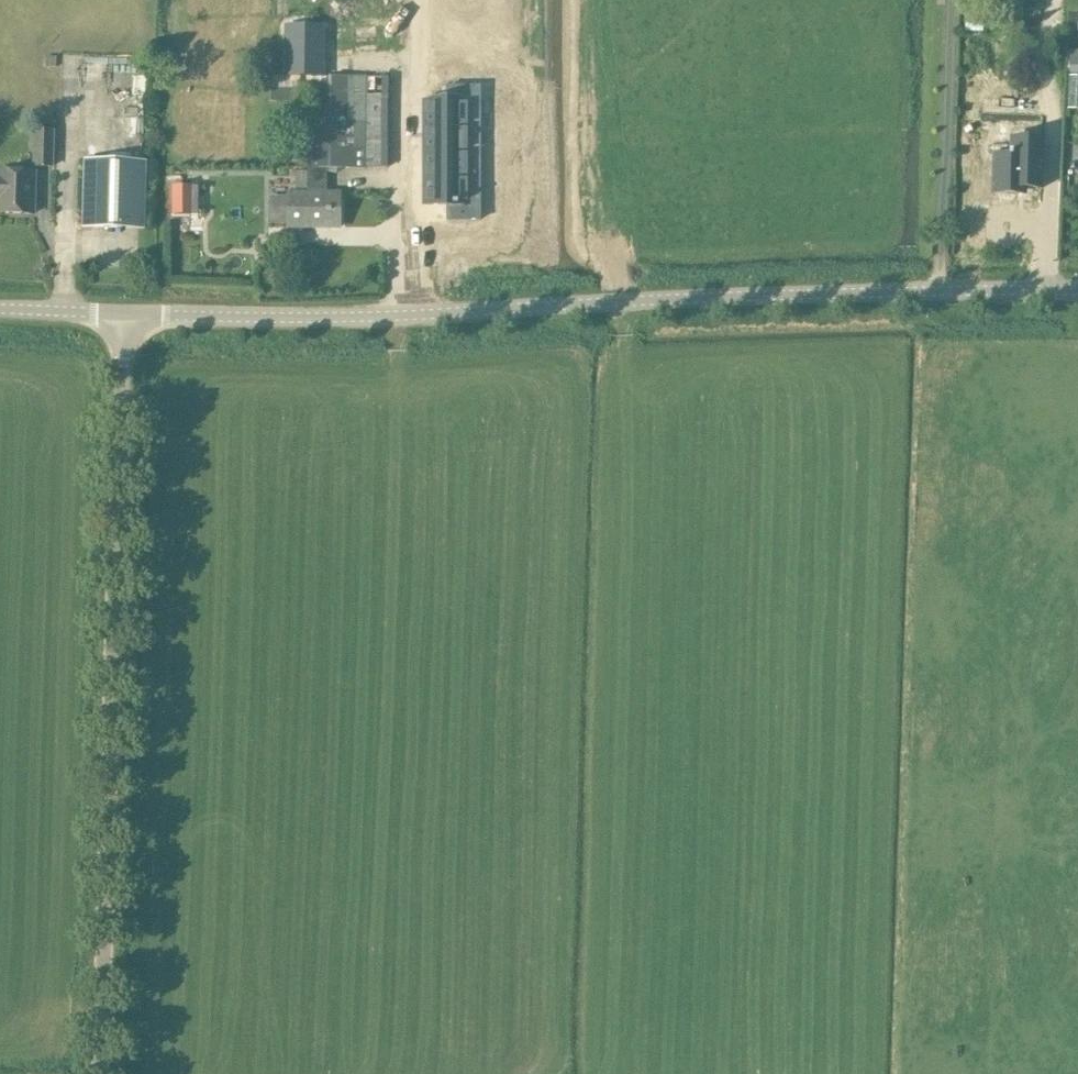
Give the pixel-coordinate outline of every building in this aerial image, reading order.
[(318,25),(282,25),(282,41),(318,41),(318,25)] [(318,41),(282,41),(282,57),(318,57),(318,41)] [(318,57),(282,57),(282,74),(318,74),(318,57)] [(391,77),(329,76),(272,76),(271,89),(299,89),(300,93),(307,93),(306,167),(306,192),(288,192),(288,226),(340,226),(340,192),(326,192),(326,167),(390,168),(391,77)] [(425,94),(425,117),(426,117),(426,118),(463,119),(463,118),(464,118),(465,94),(463,94),(463,92),(427,92),(427,94),(425,94)] [(425,119),(425,143),(426,143),(426,144),(463,144),(463,143),(464,143),(464,120),(463,120),(463,119),(426,118),(426,119),(425,119)] [(32,167),(54,167),(54,129),(32,129),(32,167)] [(994,156),(993,194),(1016,194),(1024,195),(1024,188),(1041,189),(1042,140),(1017,139),(1016,154),(1009,153),(1009,157),(994,156)] [(425,145),(425,168),(426,168),(426,169),(463,169),(463,168),(464,168),(464,145),(463,145),(463,144),(426,144),(426,145),(425,145)] [(145,229),(147,161),(84,159),(82,227),(145,229)] [(425,170),(424,192),(426,192),(426,193),(445,193),(463,194),(463,193),(464,193),(464,170),(463,170),(463,169),(426,169),(426,170),(425,170)] [(34,173),(0,172),(0,212),(33,213),(34,173)] [(174,187),(173,215),(191,215),(191,187),(174,187)]
